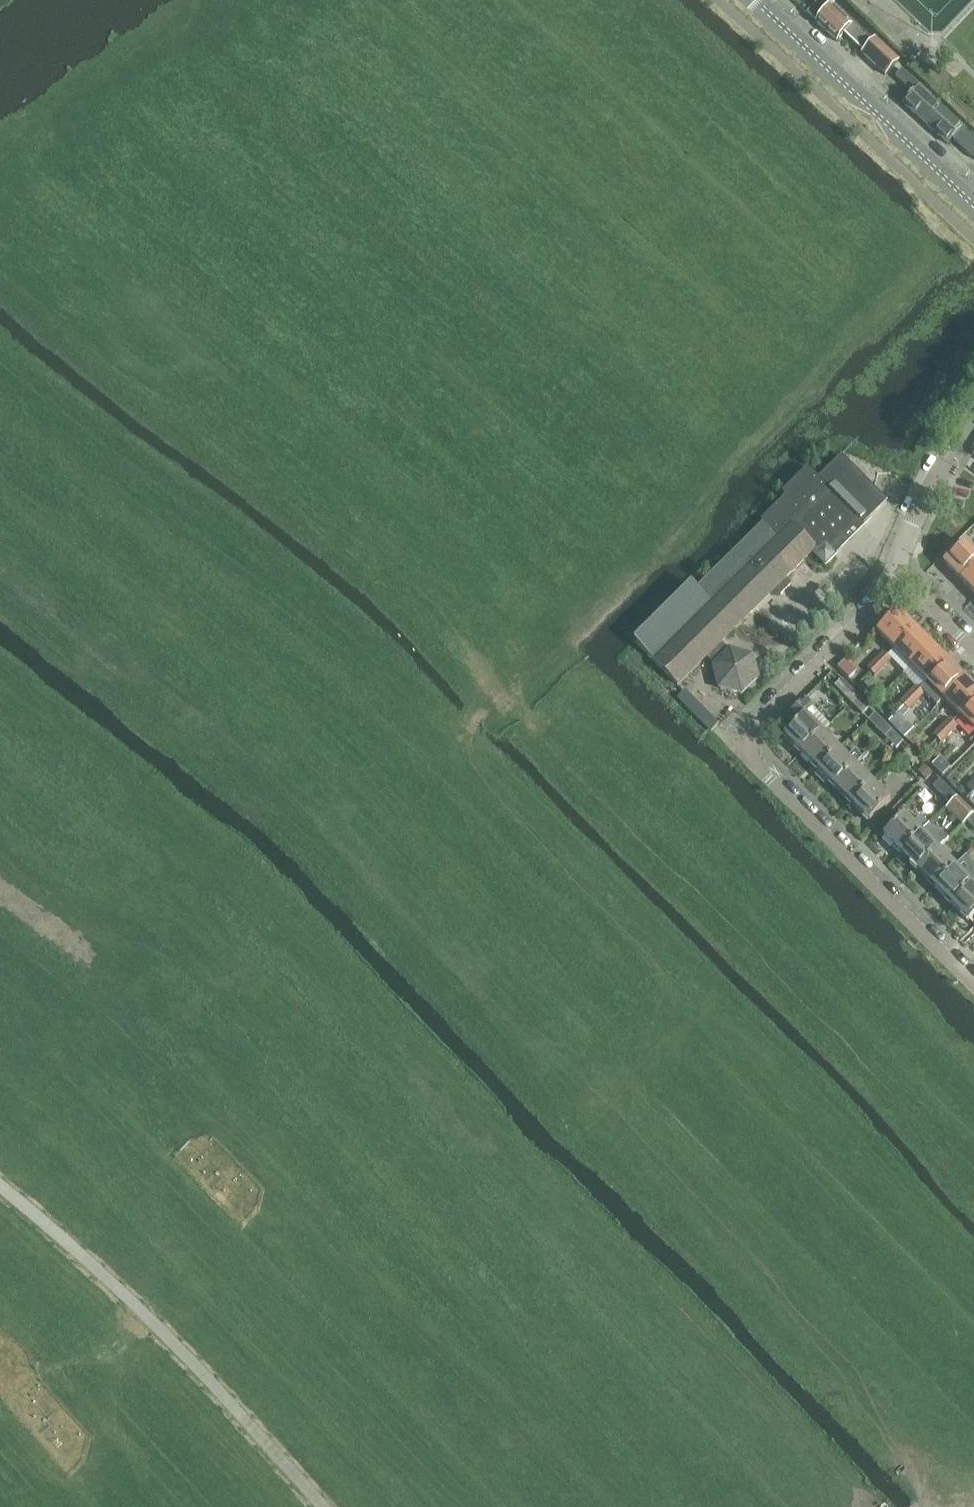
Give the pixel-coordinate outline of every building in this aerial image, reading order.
[(875,40),(871,44),(830,6),(816,22),(836,41),(844,33),(864,52),(862,53),(886,75),(898,62),(875,40)] [(903,104),(925,124),(940,108),(929,98),(931,96),(920,86),(919,87),(899,68),(893,74),(914,93),(903,104)] [(940,108),(925,124),(947,144),(952,139),(973,160),(973,140),(940,108)] [(826,566),(841,550),(836,546),(861,521),(864,525),(887,503),(864,481),(865,480),(864,478),(863,479),(841,457),(819,479),(808,468),(782,493),(786,497),(761,522),(763,524),(697,589),(692,584),(634,641),(678,685),(709,654),(718,663),(714,666),(720,688),(742,694),(758,678),(752,656),(730,650),(727,654),(718,645),(775,588),(781,594),(790,585),(785,579),(812,552),(826,566)] [(960,579),(973,566),(973,553),(964,543),(944,562),(960,579)] [(973,593),(973,566),(960,579),(973,593)] [(877,631),(894,648),(914,628),(897,612),(877,631)] [(894,648),(911,665),(931,645),(914,628),(894,648)] [(911,665),(928,682),(947,662),(931,645),(911,665)] [(884,651),(876,659),(884,668),(892,659),(884,651)] [(884,668),(876,659),(867,668),(876,676),(884,668)] [(928,682),(944,699),(964,679),(947,662),(928,682)] [(835,686),(846,697),(853,690),(841,679),(835,686)] [(961,716),(973,703),(973,689),(964,679),(944,699),(961,716)] [(917,685),(909,693),(917,702),(925,693),(917,685)] [(678,698),(711,731),(719,724),(686,690),(678,698)] [(917,702),(909,693),(900,702),(909,710),(917,702)] [(852,703),(863,714),(869,708),(858,696),(852,703)] [(784,736),(801,753),(822,732),(830,724),(804,699),(787,716),(795,724),(784,736)] [(961,716),(973,729),(973,703),(961,716)] [(903,706),(899,710),(904,716),(908,711),(907,709),(903,706)] [(868,720),(879,731),(886,725),(875,714),(868,720)] [(950,718),(941,726),(950,735),(958,726),(950,718)] [(950,735),(941,726),(933,734),(941,743),(950,735)] [(885,737),(896,749),(903,742),(892,731),(885,737)] [(801,753),(818,770),(839,749),(822,732),(801,753)] [(902,754),(913,766),(920,759),(909,748),(902,754)] [(818,770),(835,787),(856,767),(855,765),(862,758),(855,750),(847,758),(839,749),(818,770)] [(940,755),(931,764),(943,775),(952,766),(940,755)] [(926,765),(919,772),(926,779),(933,773),(926,765)] [(835,787),(852,804),(873,784),(856,767),(835,787)] [(933,787),(944,798),(951,791),(940,780),(933,787)] [(873,784),(852,804),(869,821),(890,801),(873,784)] [(950,804),(961,815),(968,808),(957,797),(950,804)] [(883,836),(900,853),(921,832),(920,831),(926,826),(921,820),(915,826),(904,815),(883,836)] [(918,870),(938,850),(946,842),(929,825),(921,832),(900,853),(918,870)] [(918,870),(934,887),(955,867),(938,850),(918,870)] [(934,887),(952,904),(972,884),(955,867),(934,887)] [(952,904),(969,922),(973,916),(973,886),(972,884),(952,904)]
